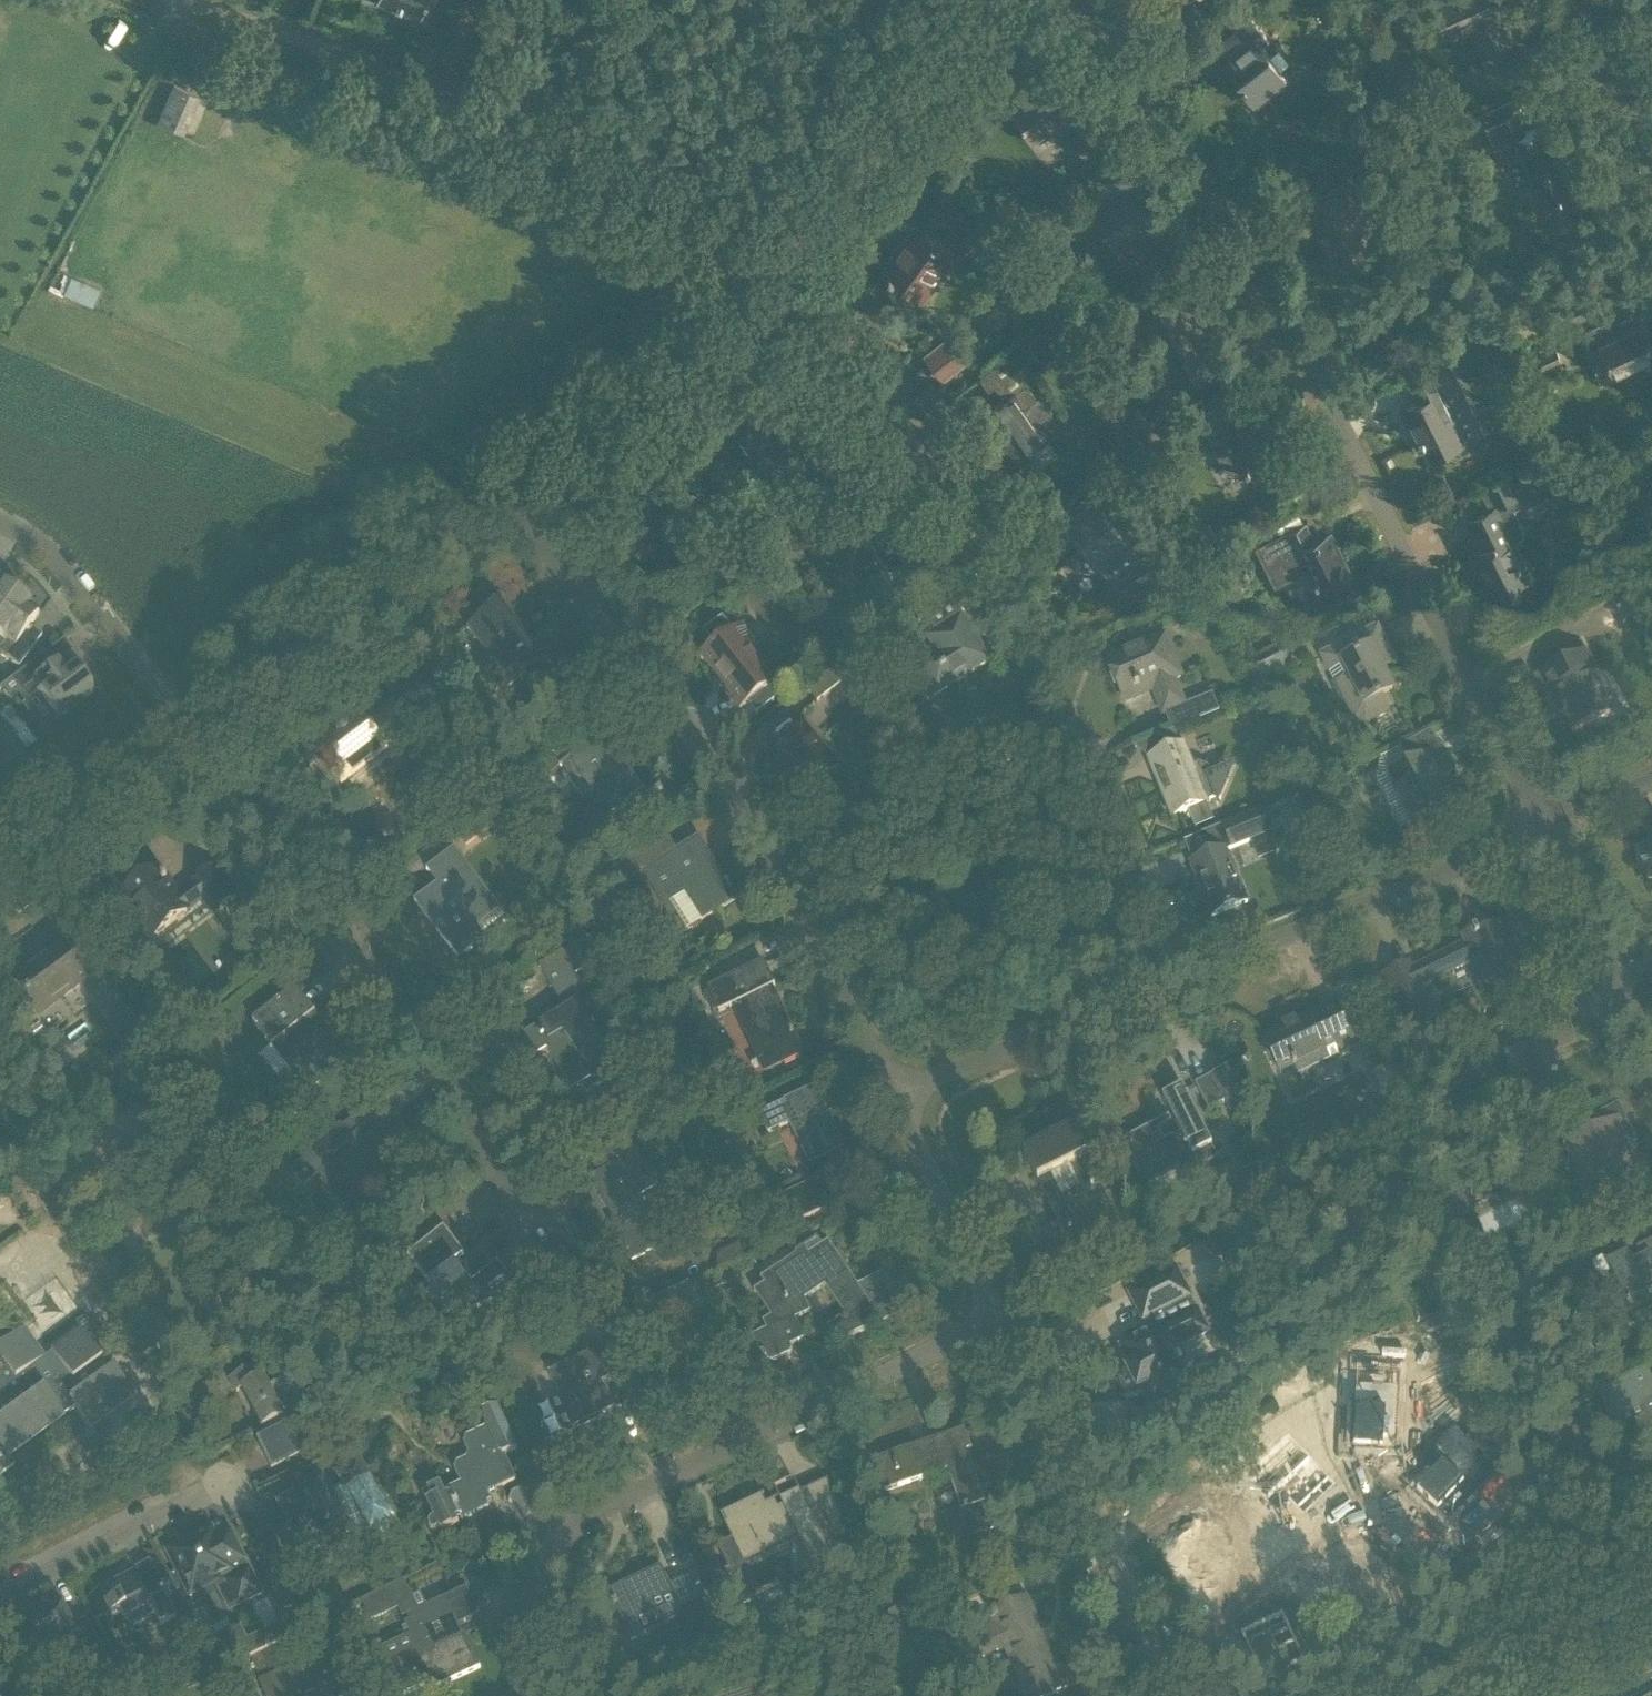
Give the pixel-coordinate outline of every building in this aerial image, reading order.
[(421,16),(427,0),(382,0),(421,16)] [(1487,49),(1510,39),(1493,0),(1436,0),(1448,27),(1472,16),(1487,49)] [(1238,27),(1220,42),(1245,72),(1236,79),(1244,89),(1244,93),(1249,98),(1253,99),(1254,100),(1256,99),(1260,100),(1266,95),(1266,91),(1273,84),(1287,73),(1263,45),(1271,38),(1252,15),(1238,27)] [(1037,86),(1008,109),(1016,120),(1019,118),(1026,127),(1036,140),(1052,128),(1050,126),(1074,107),(1087,123),(1071,135),(1081,149),(1106,129),(1056,64),(1038,79),(1034,82),(1037,86)] [(158,120),(183,131),(198,94),(174,83),(158,120)] [(1517,97),(1480,114),(1488,130),(1502,124),(1509,140),(1515,138),(1532,177),(1533,176),(1545,202),(1586,184),(1573,157),(1567,159),(1549,120),(1525,131),(1518,116),(1525,113),(1517,97)] [(1434,139),(1421,144),(1426,157),(1440,152),(1434,139)] [(1304,202),(1335,262),(1375,241),(1344,182),(1304,202)] [(1013,189),(976,215),(993,238),(1030,211),(1013,189)] [(883,267),(923,297),(955,254),(915,224),(883,267)] [(1486,264),(1476,269),(1481,279),(1492,274),(1486,264)] [(63,294),(92,306),(100,287),(71,275),(63,294)] [(1612,370),(1651,352),(1651,341),(1643,322),(1613,336),(1606,321),(1583,331),(1599,366),(1608,362),(1612,370)] [(1056,325),(1010,356),(1024,376),(1070,345),(1056,325)] [(928,354),(944,376),(967,358),(951,337),(928,354)] [(1557,346),(1535,356),(1541,369),(1563,359),(1557,346)] [(1407,406),(1431,455),(1475,434),(1465,415),(1462,417),(1442,378),(1449,375),(1442,361),(1409,378),(1420,400),(1407,406)] [(1010,445),(1019,457),(1048,437),(1038,422),(1053,412),(1041,394),(1037,396),(1028,382),(984,412),(1008,447),(1010,445)] [(1215,419),(1204,424),(1223,461),(1228,470),(1235,473),(1246,467),(1248,471),(1251,469),(1258,482),(1266,477),(1284,468),(1259,419),(1244,426),(1235,408),(1215,419)] [(1116,431),(1114,438),(1119,445),(1125,447),(1131,443),(1134,435),(1128,428),(1122,427),(1116,431)] [(1561,455),(1544,465),(1551,476),(1568,466),(1561,455)] [(1651,480),(1651,457),(1643,461),(1651,480)] [(1490,570),(1500,591),(1534,574),(1516,538),(1526,533),(1519,519),(1521,518),(1515,507),(1539,495),(1527,472),(1513,479),(1510,474),(1486,486),(1488,491),(1480,495),(1487,510),(1471,518),(1484,546),(1474,551),(1485,573),(1490,570)] [(1037,488),(1026,496),(1035,509),(1047,500),(1037,488)] [(1101,564),(1115,582),(1144,560),(1093,494),(1064,516),(1086,545),(1069,558),(1076,567),(1093,570),(1101,564)] [(1314,566),(1328,595),(1354,582),(1329,532),(1314,540),(1304,521),(1281,533),(1282,535),(1257,548),(1276,585),(1314,566)] [(916,572),(903,579),(911,594),(924,588),(916,572)] [(1555,585),(1554,594),(1561,600),(1570,596),(1570,587),(1563,581),(1555,585)] [(15,596),(0,585),(0,618),(15,596)] [(1625,627),(1651,613),(1651,607),(1642,587),(1612,603),(1625,627)] [(19,669),(41,637),(29,628),(38,616),(30,610),(31,608),(15,596),(0,618),(0,641),(3,643),(0,648),(0,656),(19,669)] [(916,668),(934,698),(991,661),(962,616),(952,601),(927,617),(937,633),(928,639),(932,645),(922,652),(927,661),(916,668)] [(498,675),(508,689),(546,659),(501,602),(469,628),(503,672),(498,675)] [(715,647),(700,658),(702,660),(705,657),(727,685),(723,688),(740,710),(759,695),(775,682),(752,653),(757,649),(754,645),(756,643),(745,629),(748,626),(746,623),(734,632),(723,618),(722,619),(704,633),(715,647)] [(1357,624),(1312,640),(1316,651),(1361,635),(1357,624)] [(1351,720),(1365,724),(1388,712),(1381,699),(1394,693),(1380,665),(1392,658),(1378,630),(1323,658),(1324,659),(1337,652),(1350,679),(1339,685),(1337,691),(1351,720)] [(842,637),(830,646),(840,659),(851,651),(842,637)] [(1149,683),(1162,716),(1185,707),(1175,681),(1181,678),(1166,638),(1108,660),(1125,703),(1126,703),(1123,693),(1149,683)] [(1265,659),(1252,665),(1255,671),(1284,657),(1278,646),(1262,653),(1265,659)] [(807,688),(818,703),(842,685),(854,701),(875,685),(851,654),(807,688)] [(1555,699),(1572,732),(1609,713),(1589,674),(1595,671),(1587,654),(1538,679),(1549,702),(1555,699)] [(38,695),(57,721),(93,693),(72,666),(67,670),(60,662),(52,668),(43,656),(12,680),(28,702),(38,695)] [(1255,671),(1282,728),(1296,721),(1276,679),(1294,670),(1288,656),(1284,658),(1284,657),(1255,671)] [(314,749),(342,786),(380,757),(409,733),(392,712),(370,730),(361,720),(349,730),(348,728),(346,727),(344,727),(342,728),(314,749)] [(773,752),(807,794),(838,769),(803,727),(791,737),(773,752)] [(625,807),(641,828),(671,805),(659,790),(649,798),(602,736),(591,744),(584,734),(587,732),(587,731),(539,767),(550,779),(560,770),(602,824),(625,807)] [(1170,752),(1149,761),(1172,818),(1183,814),(1189,812),(1196,829),(1214,822),(1207,805),(1208,804),(1207,802),(1215,799),(1219,808),(1230,781),(1212,774),(1210,768),(1200,764),(1193,767),(1185,746),(1170,752)] [(1439,751),(1390,776),(1413,821),(1408,824),(1409,825),(1424,818),(1426,822),(1440,814),(1438,810),(1452,803),(1441,780),(1437,782),(1433,773),(1446,766),(1439,751)] [(495,801),(507,816),(521,805),(509,790),(495,801)] [(1317,795),(1301,802),(1308,819),(1324,813),(1317,795)] [(490,807),(453,835),(461,845),(497,817),(490,807)] [(1202,837),(1210,856),(1226,850),(1227,850),(1231,848),(1232,849),(1272,833),(1264,812),(1202,837)] [(1648,882),(1651,879),(1651,835),(1647,837),(1651,847),(1635,855),(1648,882)] [(680,850),(642,874),(664,908),(687,893),(705,921),(718,912),(737,900),(719,872),(711,877),(704,867),(713,862),(698,838),(680,850)] [(437,884),(414,902),(430,922),(434,918),(441,927),(436,930),(459,960),(477,946),(483,941),(473,928),(499,908),(454,849),(444,856),(426,870),(437,884)] [(1190,864),(1212,918),(1248,903),(1240,883),(1227,850),(1226,850),(1210,856),(1190,864)] [(128,903),(114,914),(132,937),(146,926),(154,937),(202,901),(213,916),(237,897),(216,869),(177,898),(156,870),(147,877),(141,877),(133,883),(132,889),(123,896),(128,903)] [(1251,912),(1249,917),(1252,922),(1257,924),(1261,921),(1263,916),(1261,912),(1256,910),(1251,912)] [(94,916),(84,924),(88,930),(98,922),(94,916)] [(1420,1037),(1427,1038),(1433,1035),(1435,1029),(1432,1024),(1436,1022),(1419,986),(1471,961),(1488,997),(1514,984),(1516,988),(1521,990),(1528,988),(1529,981),(1528,977),(1529,977),(1513,944),(1518,942),(1509,923),(1479,938),(1477,932),(1463,939),(1465,945),(1412,970),(1409,965),(1385,977),(1412,1033),(1417,1031),(1420,1037)] [(265,942),(264,952),(269,958),(277,959),(284,953),(284,943),(278,936),(269,936),(265,942)] [(534,1029),(514,1041),(525,1059),(544,1047),(549,1044),(564,1070),(560,1073),(566,1083),(585,1071),(620,1050),(576,976),(602,960),(589,938),(539,968),(552,989),(565,1010),(534,1029)] [(57,946),(10,980),(23,998),(33,1012),(57,994),(60,998),(82,982),(70,965),(57,946)] [(734,1010),(765,1073),(802,1055),(771,990),(776,988),(764,964),(706,992),(719,1018),(734,1010)] [(1376,982),(1365,987),(1369,995),(1380,990),(1376,982)] [(279,1044),(314,1089),(347,1063),(323,1033),(326,1031),(314,1016),(316,1014),(296,989),(253,1023),(273,1049),(279,1044)] [(1263,1040),(1280,1075),(1325,1054),(1329,1062),(1357,1048),(1341,1017),(1336,1005),(1308,1018),(1263,1040)] [(1524,1068),(1537,1095),(1567,1081),(1553,1053),(1575,1042),(1562,1014),(1498,1045),(1512,1073),(1524,1068)] [(1397,1061),(1374,1072),(1391,1107),(1390,1107),(1392,1112),(1397,1123),(1406,1119),(1421,1111),(1397,1061)] [(1195,1085),(1209,1112),(1229,1102),(1216,1075),(1195,1085)] [(792,1124),(810,1162),(844,1146),(816,1087),(757,1115),(767,1136),(792,1124)] [(1130,1160),(1144,1187),(1177,1171),(1180,1178),(1218,1158),(1182,1089),(1163,1099),(1181,1134),(1164,1142),(1159,1132),(1172,1125),(1169,1119),(1127,1141),(1130,1146),(1132,1145),(1133,1148),(1131,1149),(1135,1157),(1130,1160)] [(1606,1125),(1563,1146),(1590,1204),(1646,1178),(1630,1144),(1618,1119),(1606,1125)] [(1031,1239),(1044,1264),(1085,1243),(1062,1199),(1081,1189),(1084,1195),(1105,1184),(1076,1127),(1023,1154),(1059,1224),(1031,1239)] [(629,1139),(591,1161),(599,1176),(591,1180),(610,1213),(613,1211),(620,1223),(613,1227),(633,1261),(663,1244),(636,1199),(657,1187),(637,1154),(629,1139)] [(260,1159),(247,1168),(254,1179),(267,1170),(260,1159)] [(820,1179),(782,1198),(787,1210),(795,1225),(813,1216),(834,1205),(826,1190),(820,1179)] [(1461,1191),(1437,1203),(1449,1229),(1457,1225),(1474,1217),(1473,1215),(1461,1191)] [(464,1256),(444,1230),(407,1258),(445,1306),(434,1315),(446,1330),(477,1310),(519,1289),(498,1263),(472,1283),(456,1262),(464,1256)] [(741,1343),(733,1347),(740,1362),(750,1383),(763,1377),(766,1369),(762,1361),(766,1360),(768,1362),(772,1363),(791,1355),(792,1350),(790,1346),(798,1342),(799,1344),(804,1342),(803,1340),(804,1340),(795,1319),(810,1312),(804,1300),(826,1285),(850,1321),(845,1324),(845,1323),(843,1324),(841,1322),(840,1320),(827,1329),(835,1345),(841,1342),(901,1314),(900,1313),(898,1314),(882,1280),(861,1290),(828,1242),(823,1245),(818,1237),(799,1250),(795,1253),(791,1247),(758,1270),(764,1278),(762,1279),(766,1285),(755,1293),(772,1317),(766,1321),(764,1322),(767,1330),(750,1338),(743,1335),(741,1342),(741,1343)] [(1631,1319),(1651,1309),(1642,1289),(1651,1285),(1651,1245),(1627,1257),(1624,1249),(1592,1265),(1599,1281),(1610,1275),(1631,1319)] [(1561,1246),(1549,1251),(1554,1263),(1566,1257),(1561,1246)] [(1572,1264),(1557,1272),(1564,1285),(1579,1277),(1572,1264)] [(1179,1273),(1139,1292),(1152,1320),(1192,1301),(1179,1273)] [(661,1314),(651,1318),(655,1328),(665,1324),(661,1314)] [(1161,1335),(1124,1353),(1133,1371),(1128,1373),(1138,1394),(1142,1392),(1152,1411),(1173,1401),(1176,1406),(1201,1394),(1191,1372),(1181,1376),(1171,1356),(1177,1353),(1177,1354),(1210,1339),(1200,1318),(1162,1336),(1161,1335)] [(14,1466),(8,1457),(75,1409),(90,1429),(134,1397),(113,1368),(104,1356),(100,1359),(79,1330),(50,1351),(52,1353),(44,1358),(24,1330),(12,1339),(3,1326),(0,1328),(0,1477),(14,1466)] [(817,1337),(809,1342),(814,1352),(823,1348),(817,1337)] [(602,1348),(549,1373),(566,1408),(575,1428),(586,1423),(588,1427),(604,1420),(602,1415),(614,1410),(614,1409),(613,1409),(599,1379),(612,1373),(614,1377),(616,1377),(606,1357),(602,1348)] [(254,1367),(229,1380),(237,1394),(243,1391),(264,1430),(267,1428),(271,1436),(258,1442),(271,1469),(291,1459),(302,1453),(307,1463),(323,1454),(310,1429),(304,1433),(298,1422),(305,1418),(301,1410),(299,1411),(290,1394),(292,1393),(291,1392),(275,1400),(264,1378),(260,1379),(254,1367)] [(1648,1369),(1597,1394),(1615,1431),(1648,1415),(1646,1410),(1651,1407),(1651,1377),(1648,1369)] [(1357,1371),(1353,1451),(1395,1453),(1399,1373),(1357,1371)] [(439,1531),(441,1534),(459,1525),(458,1522),(492,1506),(487,1494),(516,1480),(504,1456),(518,1449),(498,1407),(483,1414),(488,1424),(486,1425),(486,1429),(467,1437),(465,1445),(469,1454),(467,1459),(457,1464),(455,1470),(461,1484),(448,1490),(450,1495),(446,1497),(441,1487),(428,1493),(433,1502),(427,1504),(435,1521),(431,1523),(430,1527),(432,1531),(435,1533),(439,1531)] [(1278,1422),(1246,1453),(1303,1515),(1336,1484),(1278,1422)] [(1433,1476),(1416,1494),(1422,1500),(1433,1510),(1446,1523),(1458,1510),(1490,1476),(1461,1449),(1467,1442),(1465,1440),(1454,1429),(1437,1447),(1435,1449),(1447,1461),(1433,1476)] [(966,1430),(874,1461),(882,1483),(885,1493),(948,1471),(949,1474),(963,1514),(951,1518),(959,1542),(982,1534),(1003,1527),(989,1487),(980,1490),(967,1452),(973,1450),(966,1430)] [(282,1515),(254,1530),(264,1549),(271,1563),(279,1560),(285,1571),(301,1563),(299,1559),(349,1533),(355,1545),(375,1534),(374,1531),(378,1529),(381,1533),(386,1535),(390,1532),(391,1527),(388,1522),(395,1518),(369,1475),(359,1459),(336,1473),(345,1487),(334,1494),(324,1474),(286,1493),(290,1501),(279,1507),(282,1515)] [(733,1541),(718,1549),(730,1572),(744,1565),(747,1564),(760,1558),(797,1540),(811,1568),(814,1575),(834,1566),(832,1562),(844,1556),(837,1541),(848,1536),(839,1513),(837,1514),(825,1520),(814,1525),(799,1494),(793,1482),(774,1492),(780,1504),(783,1509),(772,1514),(770,1515),(766,1506),(762,1497),(721,1517),(733,1541)] [(1219,1482),(1152,1515),(1167,1544),(1178,1539),(1189,1561),(1247,1532),(1229,1495),(1226,1496),(1219,1482)] [(518,1506),(524,1518),(541,1510),(533,1492),(528,1490),(527,1487),(513,1493),(509,1502),(518,1506)] [(195,1543),(170,1556),(180,1576),(191,1597),(215,1584),(224,1580),(238,1609),(262,1596),(245,1562),(241,1554),(231,1534),(218,1541),(212,1530),(193,1539),(195,1543)] [(121,1613),(129,1628),(155,1615),(161,1625),(177,1617),(165,1594),(164,1594),(161,1588),(164,1587),(150,1561),(135,1569),(139,1576),(137,1577),(135,1573),(124,1579),(126,1582),(114,1588),(120,1599),(107,1606),(112,1617),(121,1613)] [(661,1568),(609,1592),(632,1641),(652,1632),(654,1631),(673,1622),(681,1640),(679,1641),(686,1656),(706,1647),(713,1660),(728,1651),(717,1630),(706,1609),(714,1605),(702,1571),(670,1586),(661,1568)] [(398,1585),(362,1602),(370,1621),(397,1608),(402,1619),(412,1615),(398,1585)] [(760,1592),(740,1602),(750,1624),(751,1623),(787,1607),(781,1593),(777,1585),(760,1592)] [(283,1586),(272,1592),(283,1612),(294,1606),(283,1586)] [(479,1668),(464,1636),(463,1636),(458,1625),(473,1619),(463,1598),(405,1625),(416,1650),(390,1662),(404,1694),(434,1681),(437,1687),(479,1668)] [(1022,1695),(1055,1695),(1075,1686),(1067,1669),(1061,1671),(1026,1599),(990,1617),(993,1622),(970,1633),(984,1662),(1007,1651),(1026,1690),(1021,1693),(1022,1695)] [(1242,1629),(1275,1695),(1298,1695),(1319,1686),(1282,1610),(1242,1629)] [(258,1636),(265,1650),(292,1637),(286,1623),(258,1636)] [(263,1658),(268,1671),(281,1666),(275,1653),(263,1658)] [(265,1695),(306,1695),(292,1666),(258,1682),(265,1695)] [(326,1677),(312,1683),(318,1695),(335,1695),(326,1677)] [(755,1684),(742,1688),(742,1687),(715,1695),(759,1695),(755,1684)]
